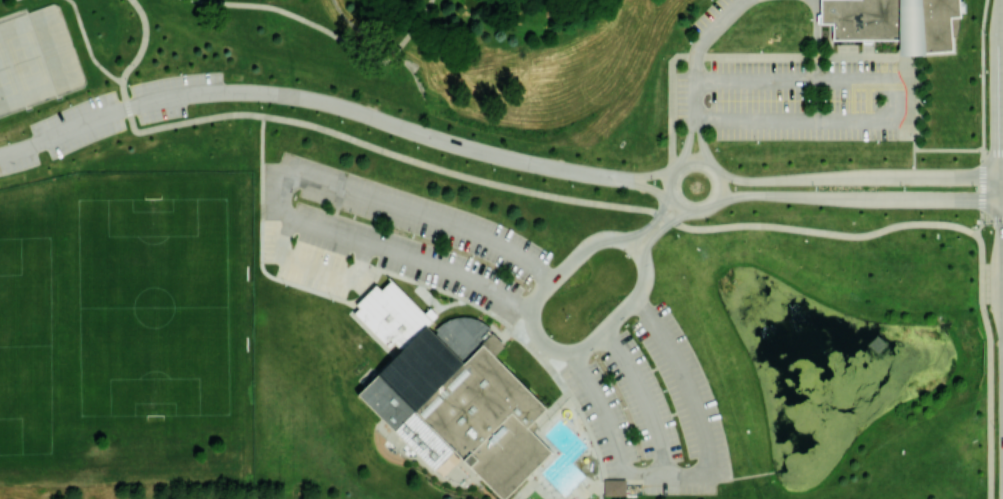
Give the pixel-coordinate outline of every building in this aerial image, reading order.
[(823,25),(821,0),(960,0),(961,18),(950,19),(953,51),(900,59),(900,40),(835,42),(834,25),(823,25)] [(434,470),(451,453),(454,451),(502,498),(504,498),(551,451),(527,427),(546,408),(494,355),(505,344),(472,312),(437,326),(431,333),(428,325),(437,315),(430,308),(425,313),(391,279),(381,288),(377,285),(352,311),(388,346),(396,343),(402,349),(357,394),(434,470)] [(625,495),(626,479),(604,478),(604,495),(625,495)]
